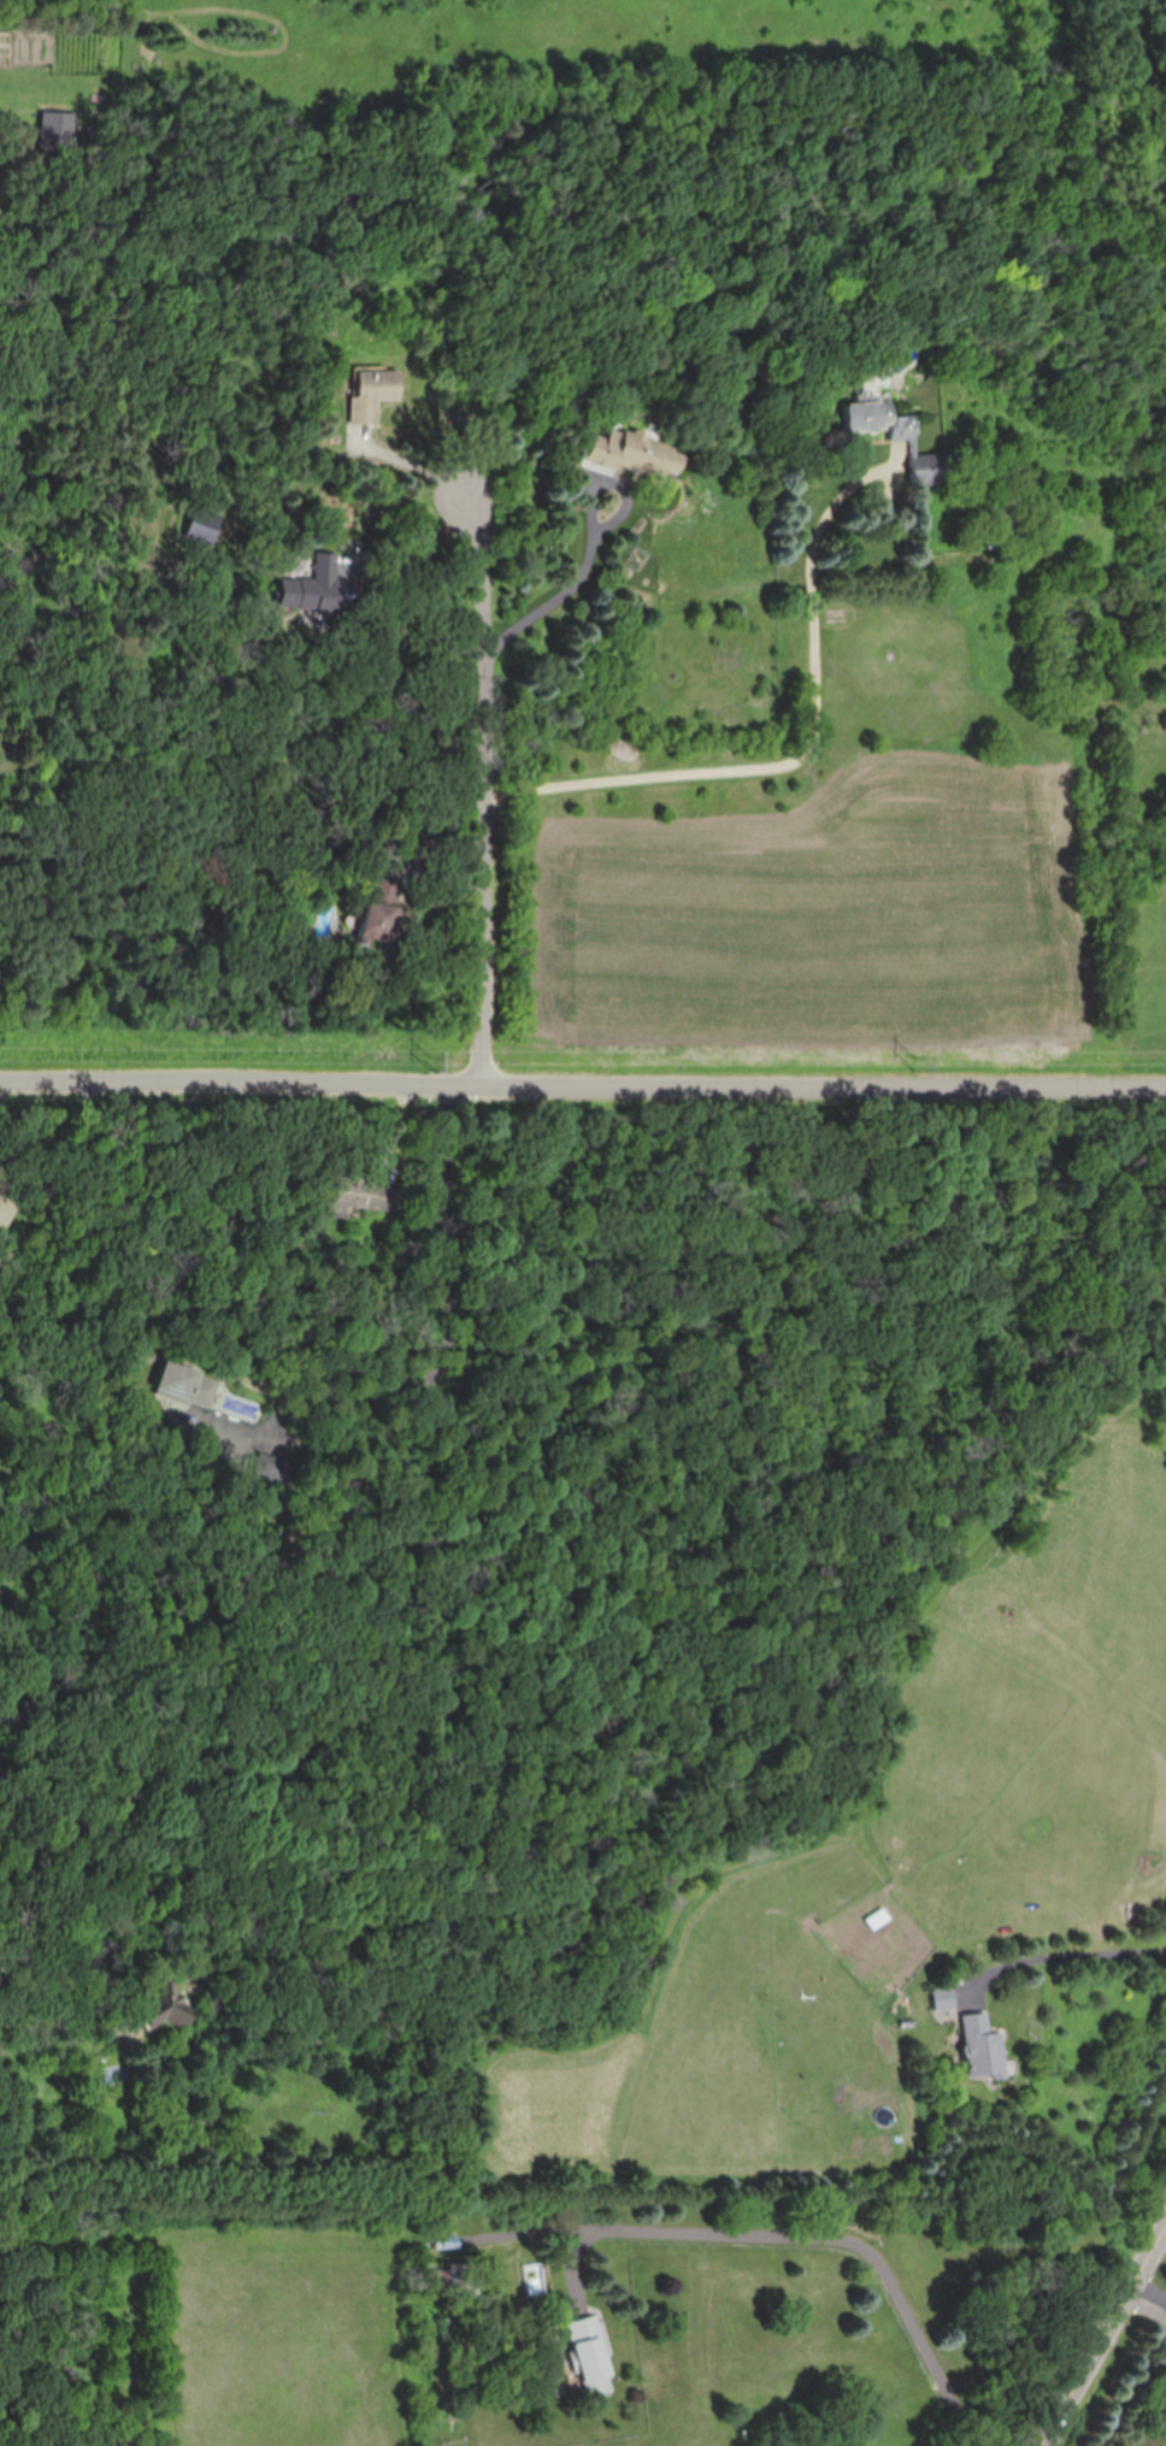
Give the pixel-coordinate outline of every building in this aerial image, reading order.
[(377,424),(377,399),(399,399),(399,367),(351,367),(351,423),(377,424)] [(842,400),(843,435),(915,433),(914,414),(891,415),(891,399),(842,400)] [(593,433),(586,458),(677,482),(687,448),(610,426),(607,437),(593,433)] [(949,481),(949,453),(912,453),(912,481),(949,481)] [(281,612),(351,611),(351,579),(337,580),(336,552),(314,553),(314,578),(280,578),(281,612)] [(400,883),(371,877),(357,943),(385,950),(400,883)] [(400,1186),(338,1174),(332,1201),(394,1213),(400,1186)] [(13,1210),(0,1198),(0,1225),(13,1210)] [(219,1376),(162,1360),(153,1392),(210,1408),(219,1376)] [(956,2009),(956,1986),(935,1986),(935,2009),(956,2009)] [(187,2019),(168,2000),(159,2009),(178,2028),(187,2019)] [(969,2077),(1007,2075),(1004,2029),(991,2030),(990,2011),(965,2013),(969,2077)] [(458,2247),(458,2236),(437,2236),(437,2247),(458,2247)] [(449,2270),(432,2270),(433,2299),(475,2297),(474,2262),(449,2263),(449,2270)] [(542,2262),(522,2264),(527,2304),(548,2302),(542,2262)] [(597,2315),(567,2322),(585,2398),(615,2391),(597,2315)]
